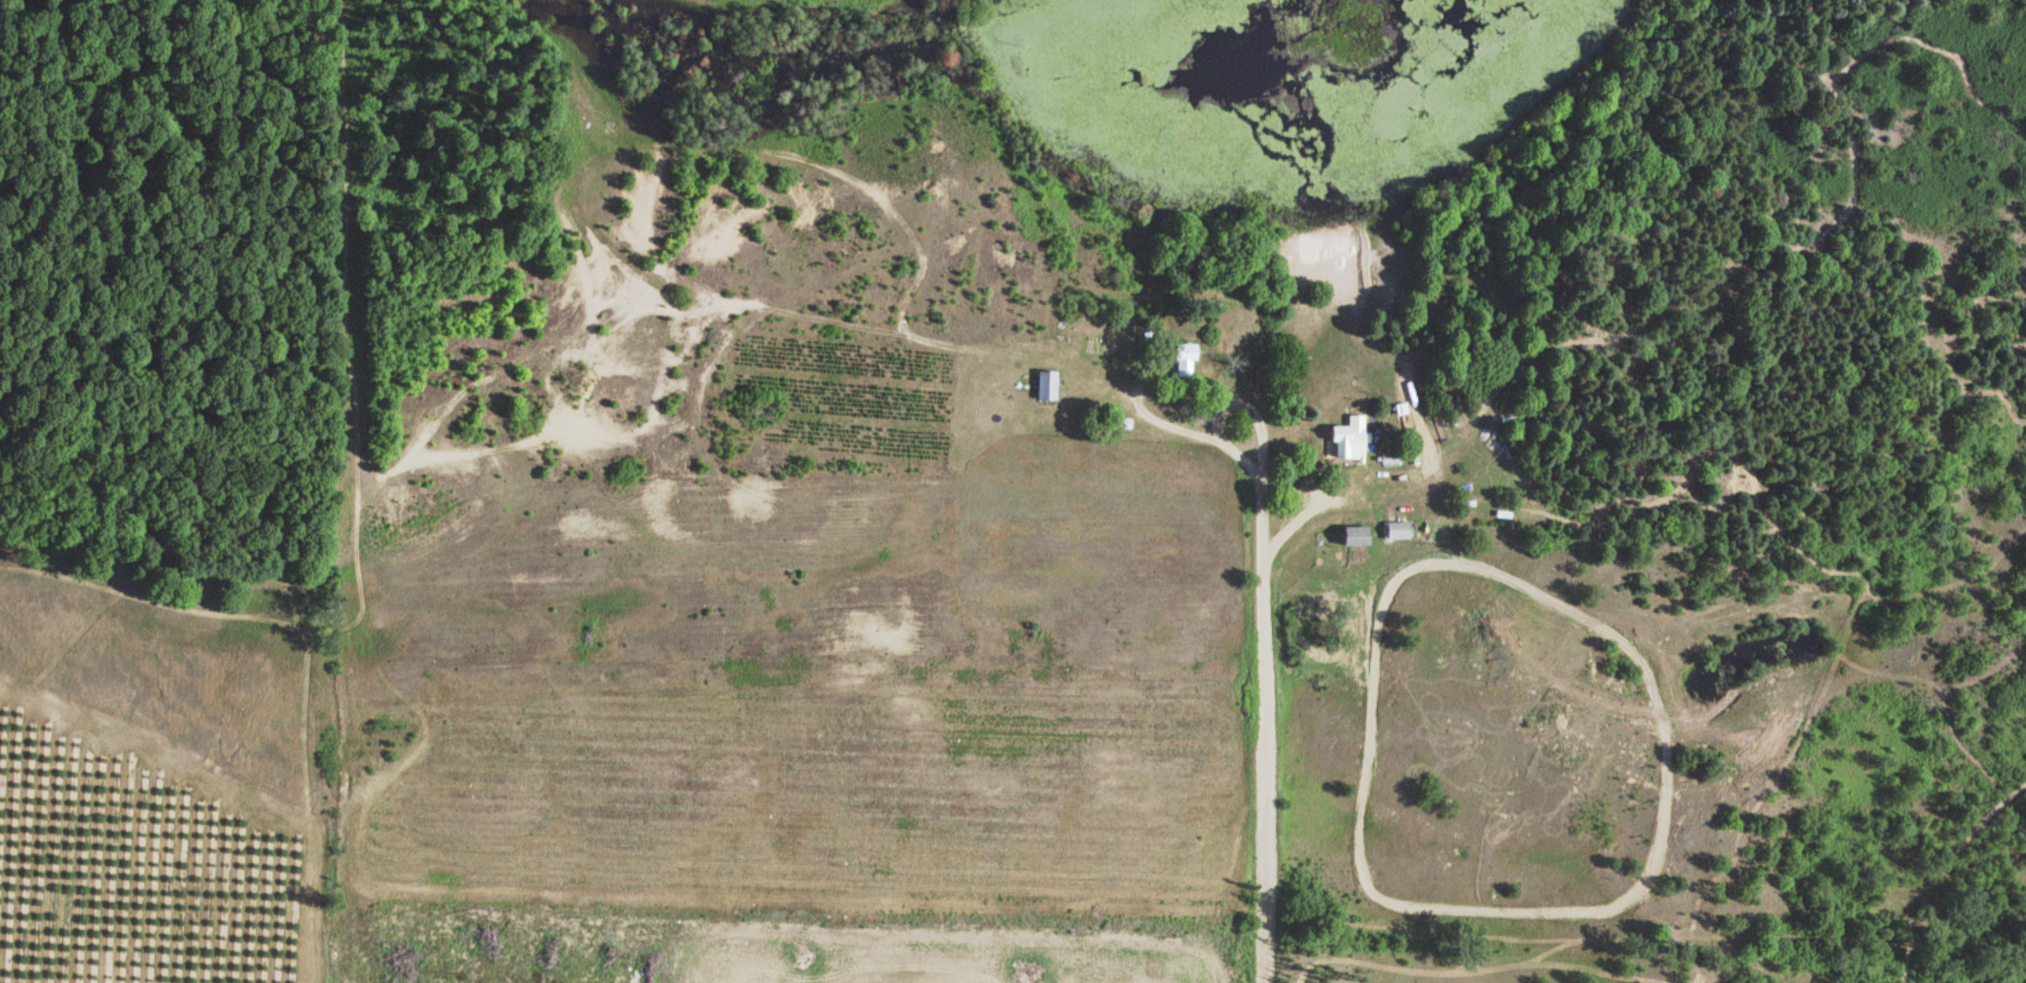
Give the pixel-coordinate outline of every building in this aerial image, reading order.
[(1191,379),(1191,346),(1169,346),(1169,379),(1191,379)] [(1036,374),(1036,403),(1053,403),(1053,374),(1036,374)] [(1330,449),(1338,449),(1338,461),(1355,461),(1355,439),(1349,439),(1349,429),(1330,429),(1330,449)] [(1408,540),(1408,523),(1385,523),(1385,540),(1408,540)] [(1341,548),(1366,548),(1366,529),(1341,529),(1341,548)]
